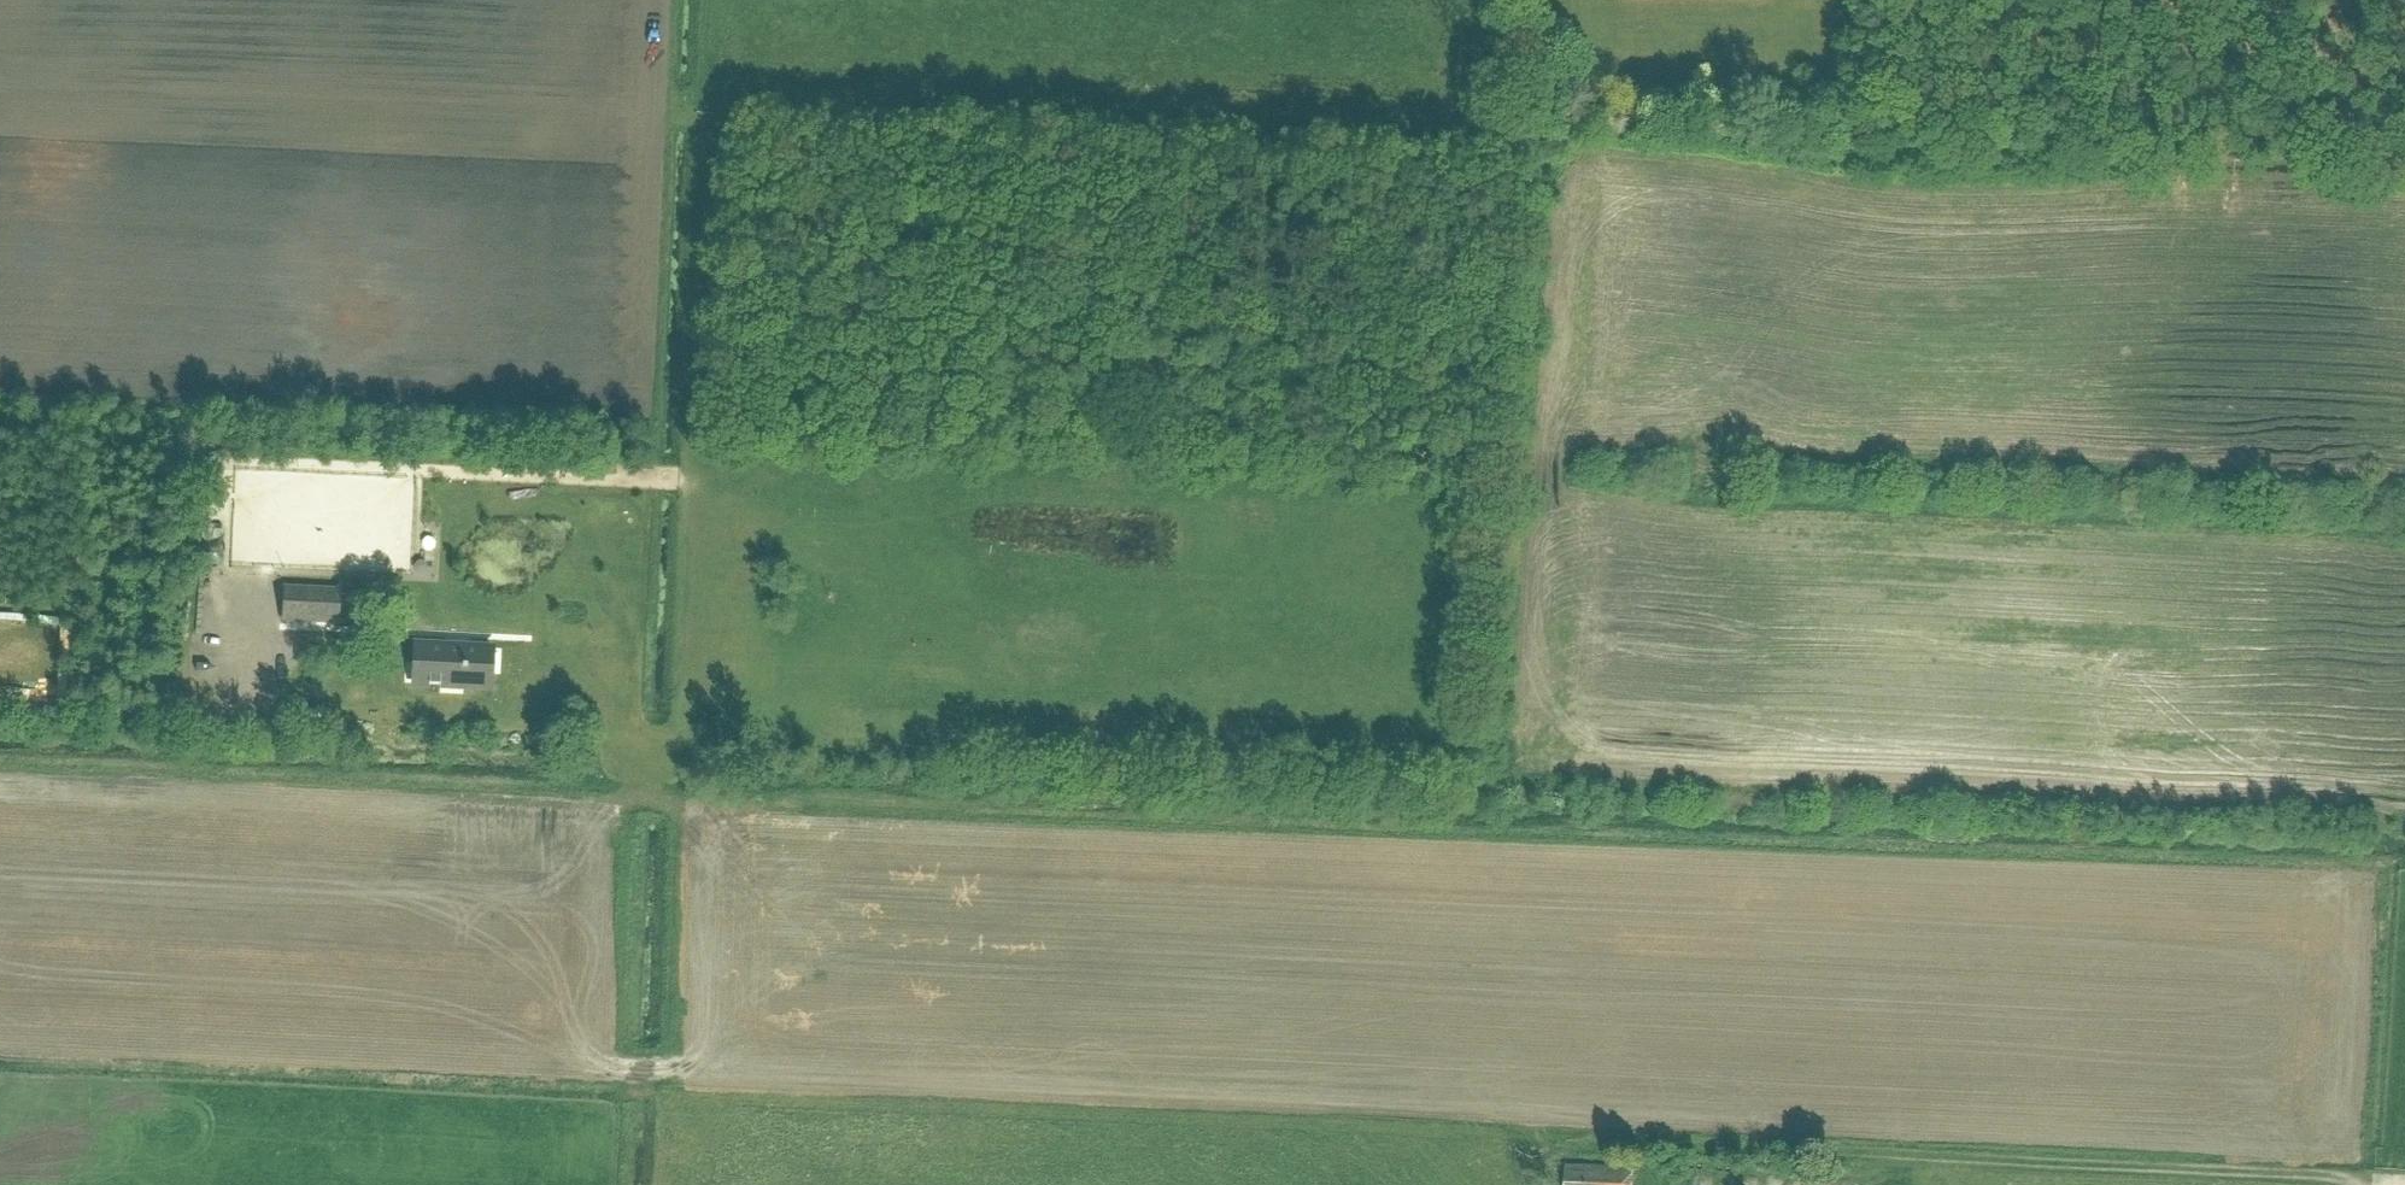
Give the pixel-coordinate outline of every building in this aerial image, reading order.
[(284,589),(282,618),(337,621),(338,592),(284,589)] [(55,653),(60,635),(47,632),(43,650),(55,653)] [(492,649),(414,645),(412,684),(490,688),(492,649)] [(1631,1167),(1565,1165),(1564,1184),(1631,1184),(1631,1167)]
